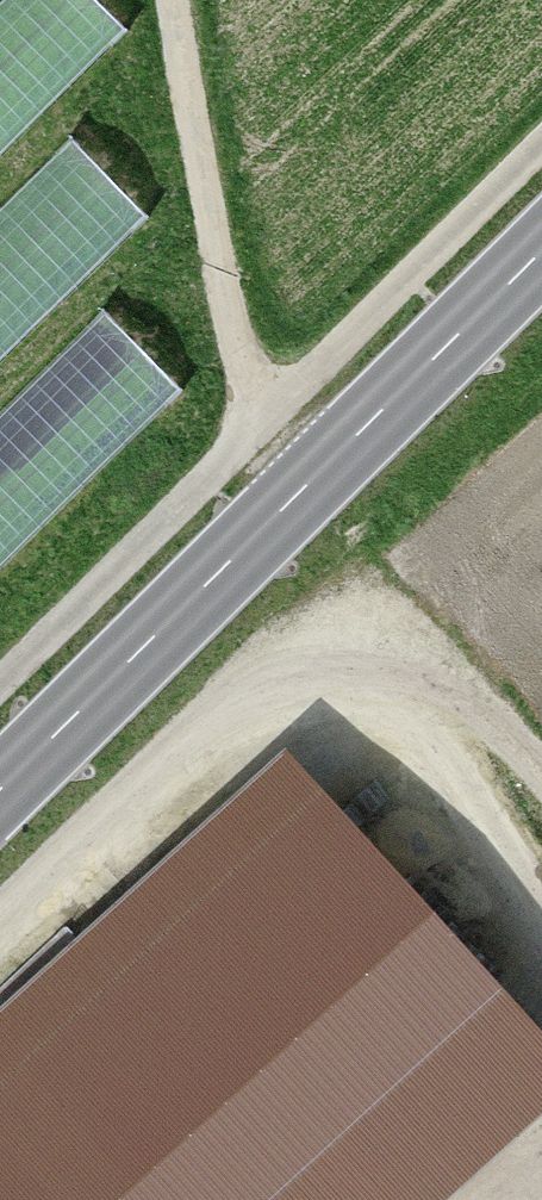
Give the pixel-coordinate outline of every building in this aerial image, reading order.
[(0,1092),(0,1199),(272,1199),(490,1003),(314,808),(0,1092)]
